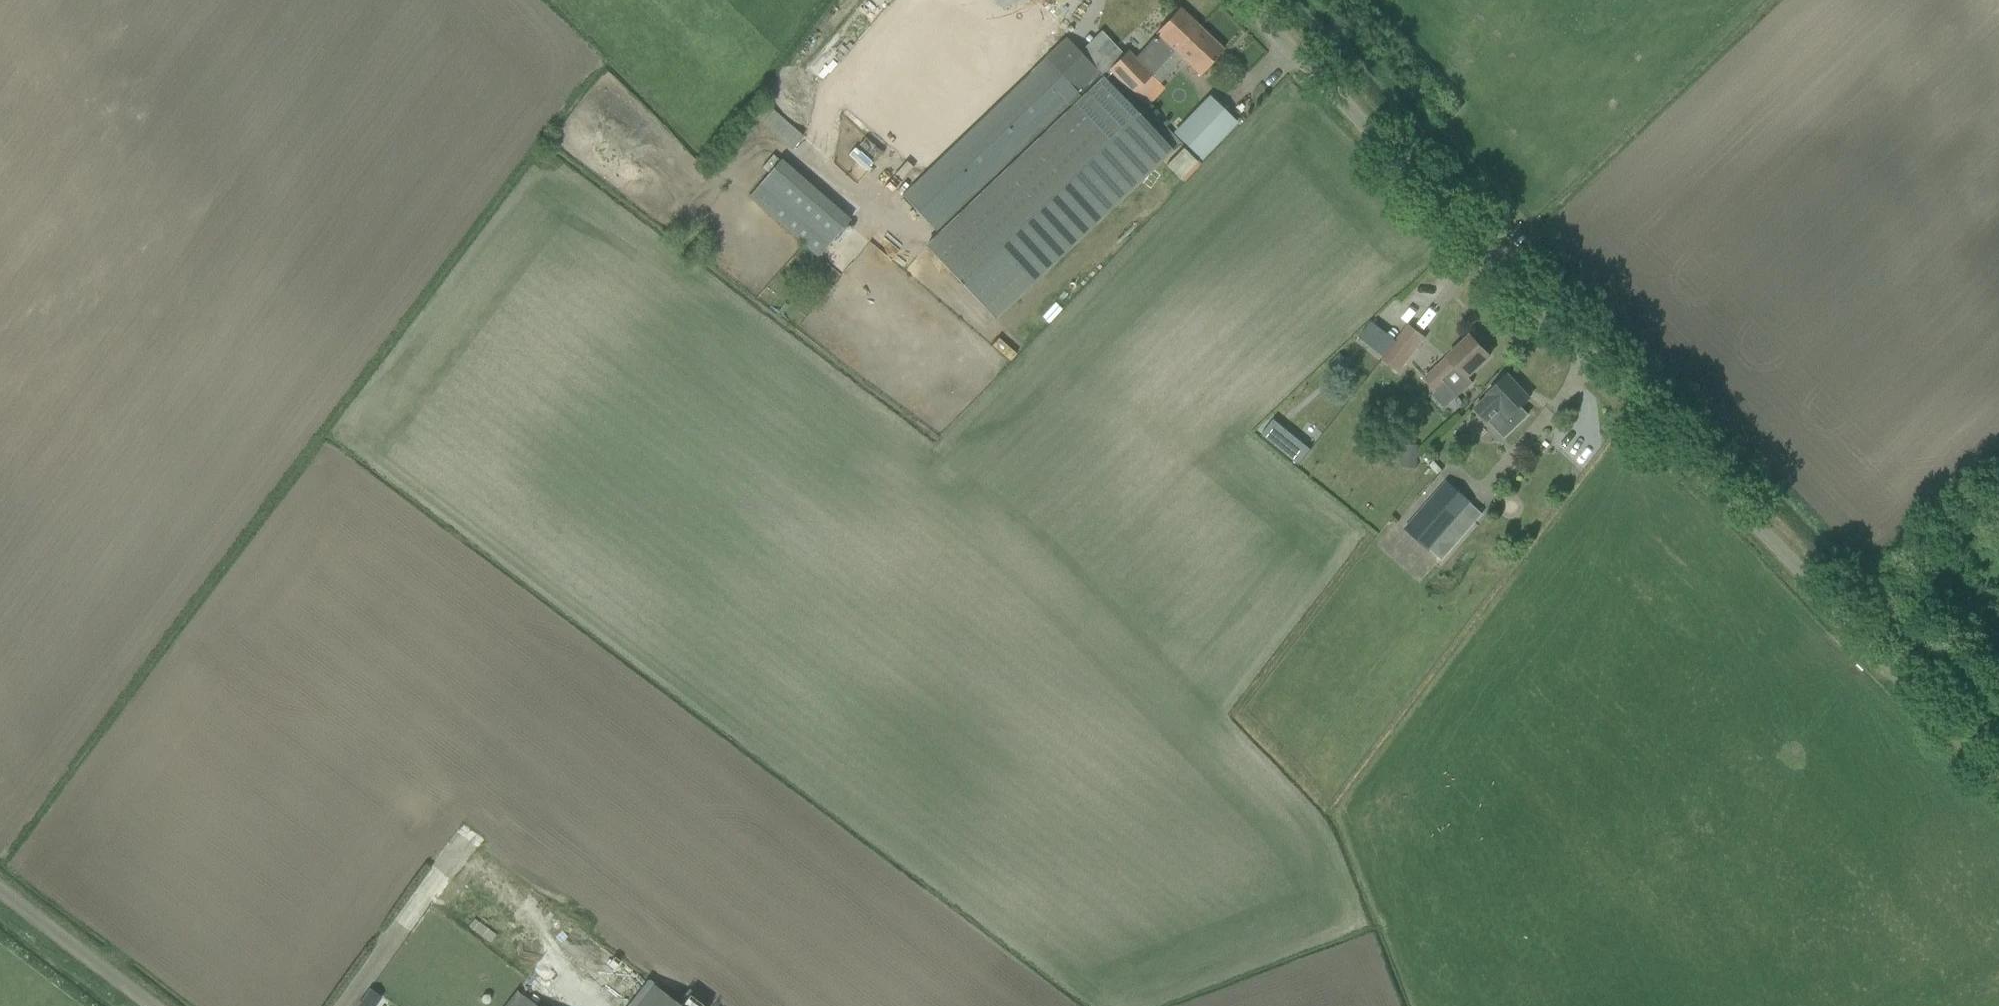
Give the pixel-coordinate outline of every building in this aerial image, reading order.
[(1154,74),(1198,26),(1181,10),(1135,59),(1131,55),(1111,73),(1132,95),(1133,96),(1134,95),(1151,76),(1154,74)] [(1154,74),(1151,76),(1159,84),(1182,59),(1184,61),(1200,76),(1210,65),(1224,50),(1198,26),(1154,74)] [(902,196),(934,229),(1098,72),(1067,39),(902,196)] [(1172,151),(1180,143),(1134,95),(1133,96),(1132,95),(1125,101),(1104,79),(926,247),(994,319),(1172,151)] [(1201,159),(1237,122),(1211,97),(1175,134),(1201,159)] [(755,113),(794,148),(806,135),(767,100),(755,113)] [(788,157),(752,196),(820,259),(856,220),(788,157)] [(1381,358),(1395,370),(1422,339),(1408,326),(1381,358)] [(1444,383),(1459,398),(1473,383),(1468,378),(1476,370),(1490,356),(1471,336),(1456,349),(1424,380),(1435,391),(1444,383)] [(1339,351),(1326,363),(1334,373),(1347,361),(1339,351)] [(1489,421),(1504,438),(1528,415),(1521,408),(1530,399),(1508,375),(1493,389),(1488,394),(1489,395),(1476,408),(1488,422),(1489,421)] [(1273,419),(1261,435),(1298,465),(1311,449),(1273,419)] [(1403,444),(1401,467),(1417,469),(1419,446),(1403,444)] [(1405,529),(1439,559),(1461,534),(1463,536),(1483,513),(1446,481),(1405,529)] [(647,980),(628,1005),(681,1005),(647,980)] [(391,1000),(372,987),(359,1005),(387,1005),(391,1000)] [(518,991),(514,989),(500,1005),(536,1005),(518,991)] [(690,995),(681,1005),(704,1005),(690,995)]
